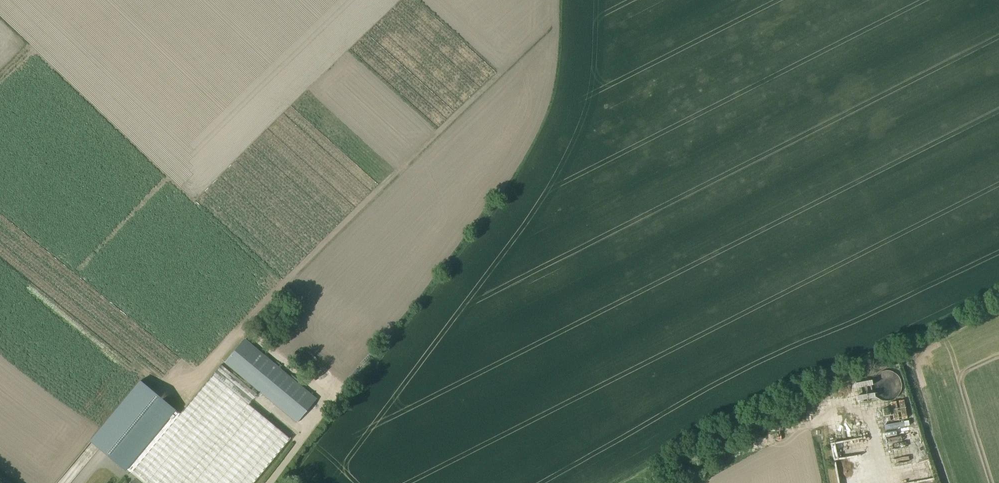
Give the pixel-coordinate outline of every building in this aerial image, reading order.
[(298,422),(317,399),(244,339),(225,362),(298,422)] [(136,477),(143,482),(253,482),(290,438),(249,404),(257,394),(221,364),(181,413),(131,473),(136,477)] [(141,379),(91,439),(131,473),(181,413),(141,379)] [(867,379),(850,382),(851,394),(869,392),(867,379)] [(852,423),(852,414),(840,414),(840,423),(852,423)]
